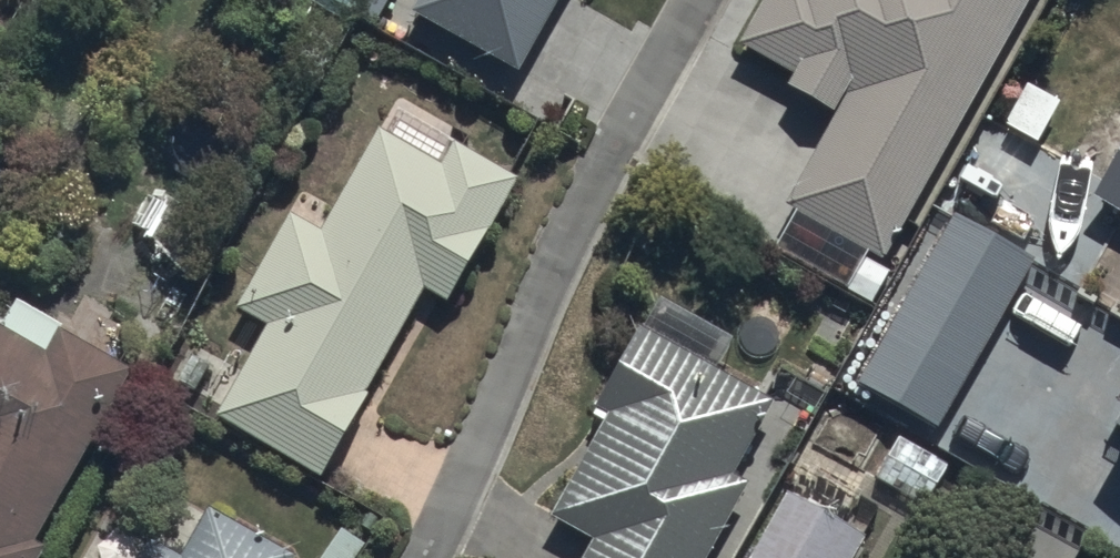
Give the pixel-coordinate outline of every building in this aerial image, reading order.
[(428,6),(526,60),(559,0),(431,0),(428,6)] [(1016,0),(783,0),(756,51),(802,76),(794,92),(838,115),(790,206),(881,254),(1016,0)] [(521,176),(400,107),(323,240),(289,221),(237,310),(272,330),(226,410),(328,468),(429,292),(448,303),(521,176)] [(1092,195),(1119,211),(1119,145),(1092,195)] [(952,425),(1040,267),(960,222),(872,380),(952,425)] [(0,331),(0,557),(39,557),(44,549),(32,543),(131,372),(56,329),(42,355),(0,331)] [(647,341),(549,527),(597,552),(594,557),(704,557),(737,494),(719,485),(763,401),(647,341)] [(793,520),(772,557),(861,557),(793,520)] [(213,524),(195,557),(278,557),(213,524)] [(150,550),(146,557),(166,557),(150,550)]
